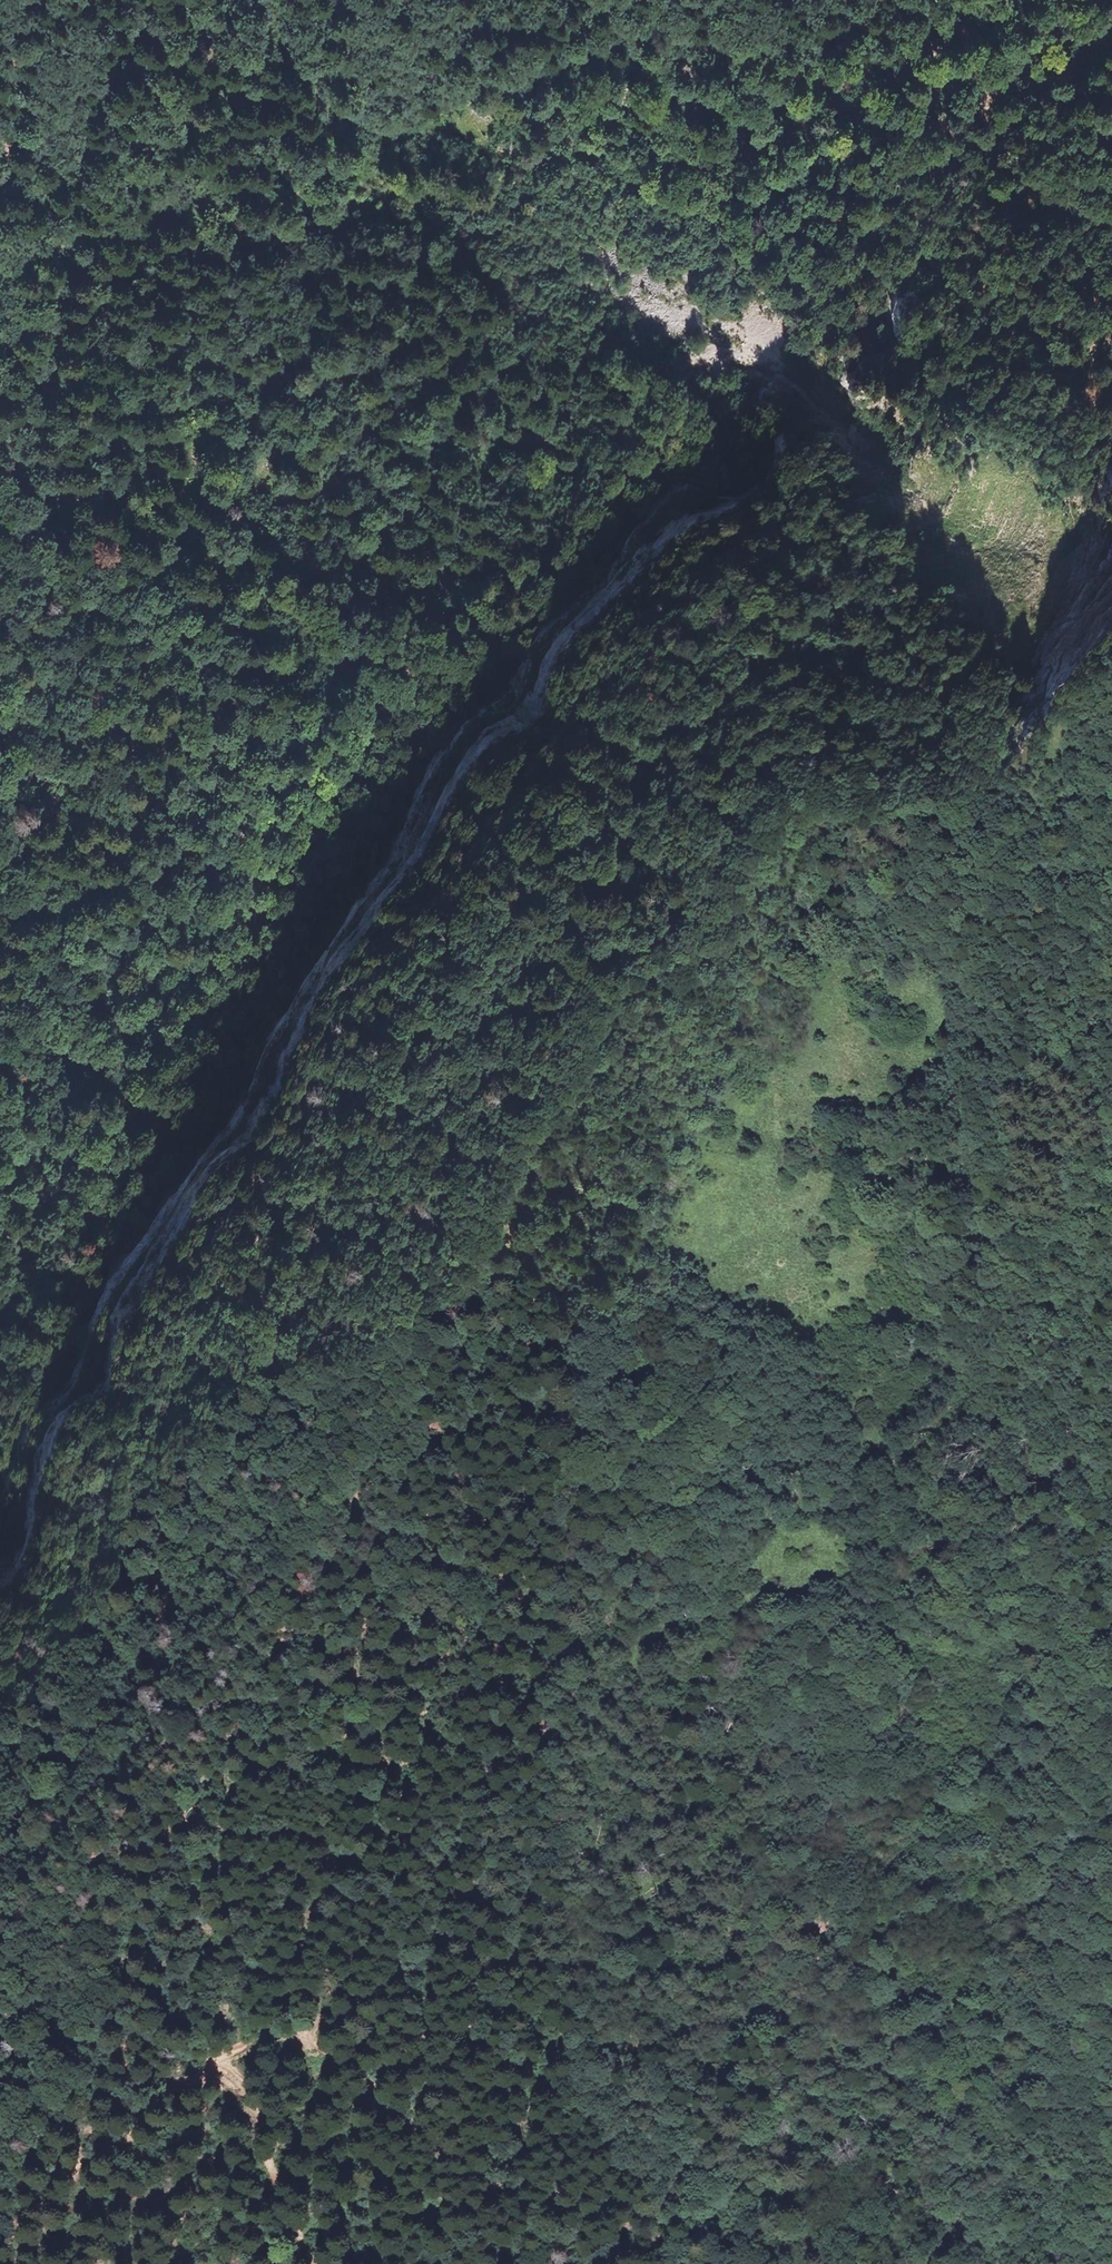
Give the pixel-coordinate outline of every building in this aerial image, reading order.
[(652,1397),(647,1406),(653,1410),(658,1401),(652,1397)]
